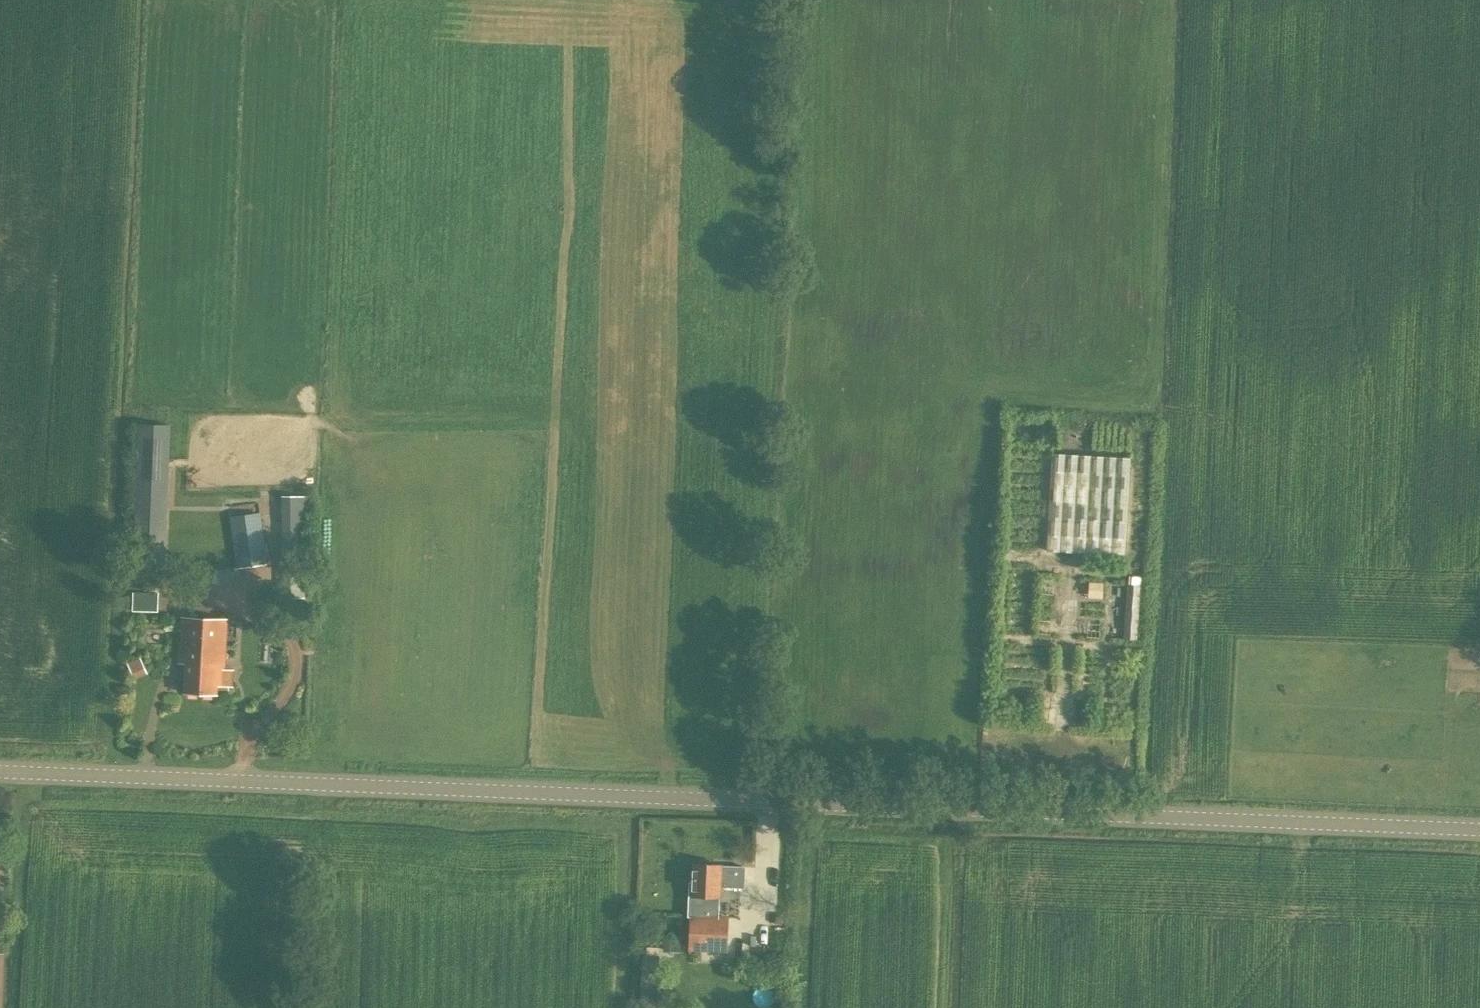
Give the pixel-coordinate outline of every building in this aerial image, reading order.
[(139,423),(131,567),(165,569),(170,425),(139,423)] [(1052,452),(1046,550),(1124,554),(1130,457),(1052,452)] [(309,515),(309,495),(282,495),(282,597),(306,597),(305,515),(309,515)] [(230,518),(237,566),(267,562),(260,513),(230,518)] [(132,610),(158,611),(158,591),(133,591),(132,610)] [(191,663),(193,617),(181,616),(178,663),(185,663),(184,693),(216,694),(217,679),(203,678),(204,663),(191,663)] [(227,619),(193,617),(191,663),(204,663),(203,678),(217,679),(217,669),(224,670),(227,619)] [(744,887),(745,867),(691,864),(689,916),(690,916),(688,950),(727,952),(729,915),(718,915),(720,886),(744,887)]
